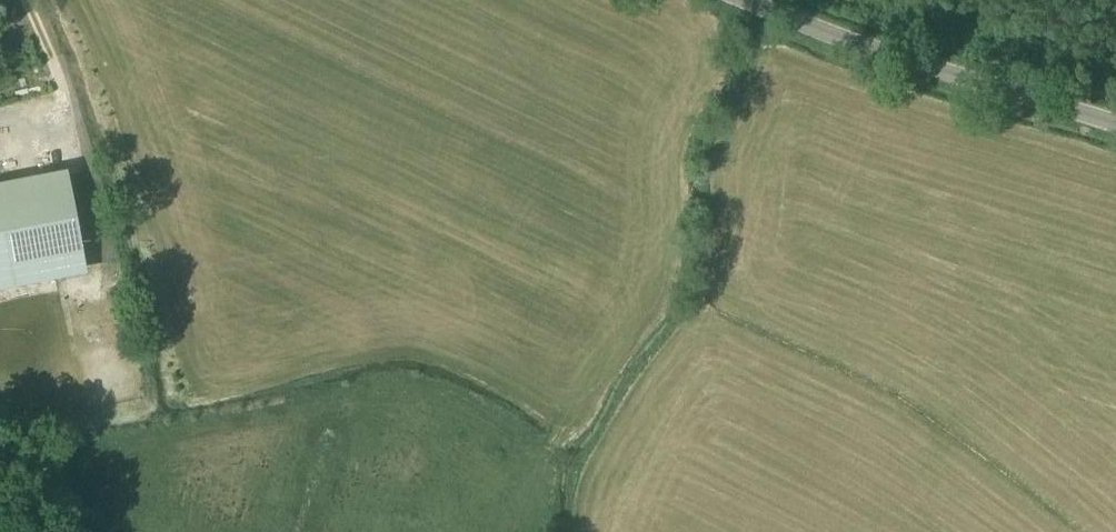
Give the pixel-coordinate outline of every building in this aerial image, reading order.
[(80,264),(62,173),(0,185),(0,280),(80,264)]
